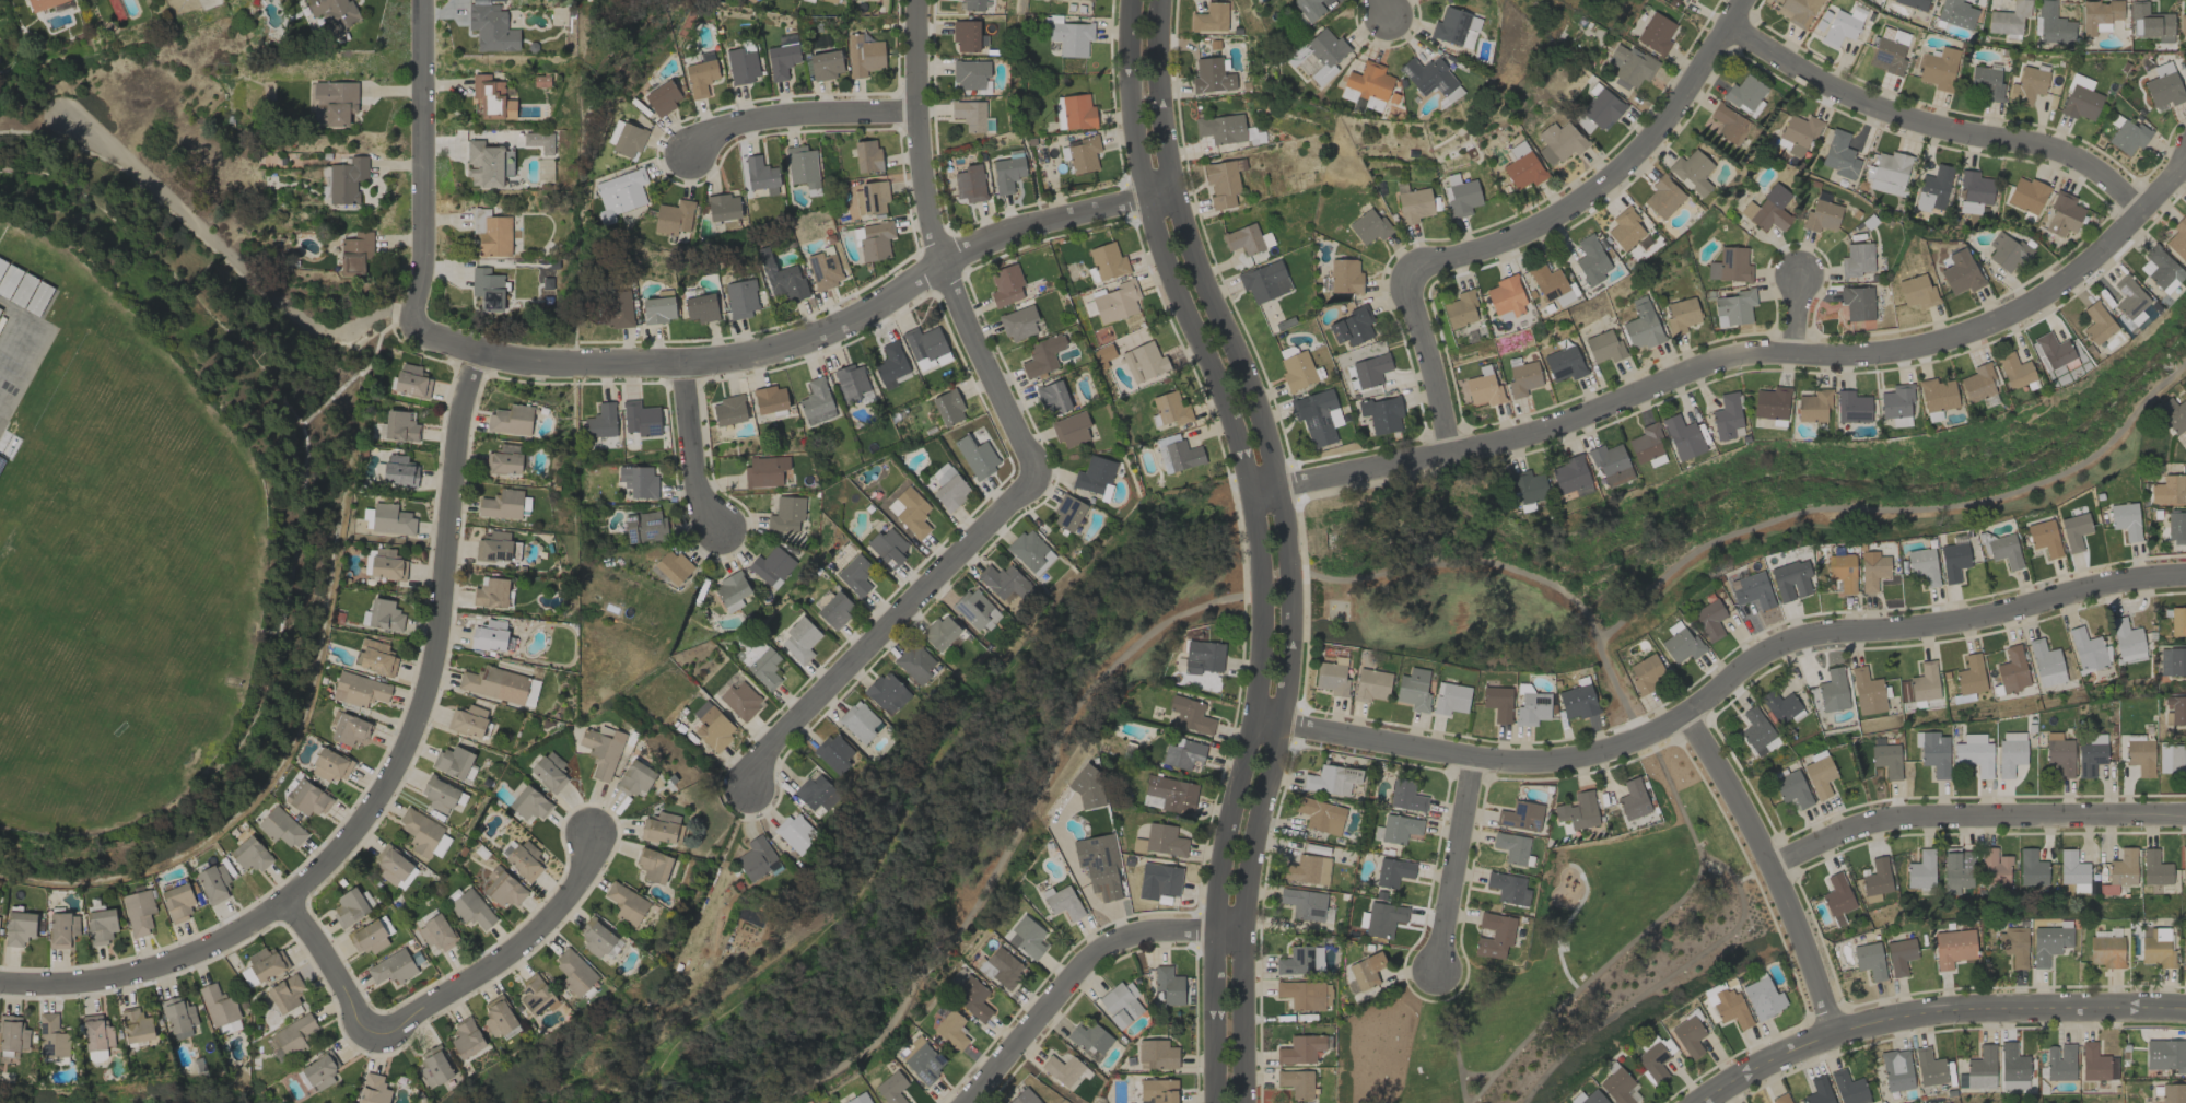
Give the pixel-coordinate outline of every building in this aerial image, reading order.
[(69,1),(69,0),(27,0),(31,12),(69,1)] [(312,18),(321,15),(329,35),(361,22),(352,0),(305,0),(312,18)] [(984,0),(961,0),(961,10),(984,11),(984,0)] [(1319,0),(1292,0),(1308,24),(1325,13),(1318,1),(1319,0)] [(1775,13),(1803,31),(1822,0),(1782,0),(1775,13)] [(1894,3),(1927,12),(1931,0),(1895,0),(1894,3)] [(1978,9),(1960,3),(1961,0),(1942,0),(1936,20),(1971,31),(1978,9)] [(1987,32),(2007,34),(2006,38),(2020,39),(2022,18),(2029,19),(2031,0),(2013,0),(2011,13),(1989,11),(1987,32)] [(2074,20),(2055,20),(2055,0),(2039,0),(2038,42),(2073,44),(2074,20)] [(2110,31),(2110,20),(2122,19),(2122,1),(2082,2),(2083,36),(2095,36),(2095,31),(2110,31)] [(2147,14),(2147,1),(2131,1),(2131,37),(2158,37),(2158,43),(2173,42),(2173,13),(2147,14)] [(1191,31),(1227,32),(1227,3),(1206,2),(1206,14),(1191,13),(1191,31)] [(498,4),(468,4),(467,30),(476,30),(476,51),(519,51),(519,29),(506,29),(506,11),(498,10),(498,4)] [(1842,36),(1852,41),(1861,22),(1835,9),(1820,42),(1835,49),(1842,36)] [(1667,41),(1676,24),(1652,10),(1635,41),(1663,57),(1671,43),(1667,41)] [(1059,57),(1087,57),(1087,41),(1093,42),(1093,23),(1061,23),(1061,16),(1045,16),(1044,41),(1059,41),(1059,57)] [(957,52),(979,52),(979,20),(952,21),(952,43),(957,43),(957,52)] [(1284,59),(1292,69),(1297,64),(1318,88),(1338,71),(1332,64),(1350,49),(1339,37),(1335,40),(1323,26),(1284,59)] [(766,48),(771,82),(788,80),(785,65),(800,63),(796,33),(778,36),(779,46),(766,48)] [(848,78),(867,78),(866,70),(884,70),(883,41),(862,41),(862,33),(847,34),(848,78)] [(1900,77),(1906,60),(1901,58),(1905,46),(1878,36),(1868,65),(1900,77)] [(1629,47),(1628,50),(1616,44),(1606,62),(1618,68),(1611,81),(1633,93),(1641,78),(1648,81),(1658,63),(1629,47)] [(732,84),(760,79),(754,50),(744,52),(743,47),(725,50),(732,84)] [(1918,81),(1934,84),(1933,90),(1950,93),(1958,50),(1941,47),(1939,57),(1923,54),(1918,81)] [(810,53),(812,81),(836,79),(835,72),(844,72),(842,51),(810,53)] [(1223,74),(1222,57),(1195,59),(1196,76),(1192,77),(1193,93),(1236,90),(1235,73),(1223,74)] [(1422,96),(1433,87),(1448,104),(1464,91),(1435,57),(1420,68),(1411,57),(1398,68),(1422,96)] [(684,65),(692,100),(707,96),(704,82),(719,79),(715,59),(684,65)] [(989,79),(989,61),(954,60),(954,89),(984,90),(984,78),(989,79)] [(2169,60),(2152,68),(2156,77),(2142,83),(2155,111),(2170,105),(2170,106),(2185,99),(2185,98),(2169,60)] [(1982,100),(1999,102),(2003,70),(1972,66),(1969,88),(1983,89),(1982,100)] [(2007,102),(2030,106),(2032,93),(2044,95),(2049,71),(2021,66),(2018,84),(2011,83),(2007,102)] [(515,118),(516,100),(504,99),(504,81),(490,80),(490,74),(474,74),(473,117),(515,118)] [(1721,98),(1750,115),(1766,87),(1744,74),(1737,87),(1730,83),(1721,98)] [(2103,96),(2090,91),(2093,81),(2074,74),(2059,113),(2075,119),(2077,115),(2093,121),(2103,96)] [(683,100),(668,78),(642,95),(657,117),(683,100)] [(314,82),(314,103),(325,103),(325,114),(316,114),(316,126),(349,126),(349,113),(357,113),(357,82),(314,82)] [(1603,133),(1625,108),(1601,87),(1580,112),(1603,133)] [(1063,96),(1065,129),(1096,127),(1095,105),(1089,105),(1089,94),(1063,96)] [(985,101),(951,102),(951,118),(964,117),(964,133),(993,132),(993,117),(985,117),(985,101)] [(1715,135),(1737,145),(1743,131),(1754,136),(1759,126),(1715,105),(1709,118),(1720,123),(1715,135)] [(1246,140),(1242,113),(1194,120),(1197,137),(1210,135),(1212,146),(1246,140)] [(1801,158),(1810,137),(1816,139),(1823,122),(1807,115),(1804,121),(1789,114),(1775,147),(1801,158)] [(2129,156),(2136,145),(2141,149),(2152,132),(2137,123),(2135,126),(2115,114),(2109,123),(2116,127),(2107,143),(2129,156)] [(648,131),(622,121),(610,150),(630,158),(633,151),(639,153),(648,131)] [(1576,156),(1588,145),(1567,121),(1558,129),(1551,122),(1536,135),(1544,145),(1537,152),(1551,168),(1571,150),(1576,156)] [(1821,165),(1834,169),(1832,174),(1854,181),(1860,160),(1852,158),(1854,151),(1845,148),(1849,133),(1832,128),(1821,165)] [(523,145),(542,146),(541,155),(553,155),(554,133),(523,132),(523,145)] [(1072,175),(1098,170),(1095,153),(1100,152),(1097,135),(1078,138),(1079,144),(1067,147),(1072,175)] [(857,173),(884,169),(881,147),(876,148),(875,139),(853,142),(857,173)] [(503,186),(503,146),(483,147),(483,140),(467,140),(468,187),(503,186)] [(1500,168),(1515,191),(1530,181),(1532,184),(1546,175),(1523,140),(1504,152),(1510,161),(1500,168)] [(790,184),(805,182),(806,189),(819,187),(814,149),(806,150),(805,145),(785,147),(790,184)] [(1667,168),(1701,198),(1711,186),(1702,178),(1714,165),(1694,148),(1683,161),(1678,156),(1667,168)] [(1877,152),(1868,188),(1901,197),(1912,157),(1891,151),(1890,155),(1877,152)] [(749,190),(766,187),(767,195),(780,193),(776,165),(762,167),(760,154),(744,156),(749,190)] [(367,156),(349,156),(349,164),(329,164),(329,204),(358,203),(357,181),(368,180),(367,156)] [(992,161),(997,195),(1013,193),(1011,179),(1026,177),(1023,156),(992,161)] [(1203,165),(1206,185),(1209,185),(1213,210),(1236,206),(1234,194),(1240,193),(1236,171),(1246,170),(1244,158),(1203,165)] [(966,203),(986,200),(981,163),(963,166),(964,171),(953,173),(957,199),(965,197),(966,203)] [(1914,209),(1929,212),(1930,209),(1942,212),(1951,167),(1935,163),(1933,176),(1921,174),(1914,209)] [(594,182),(602,210),(597,212),(601,225),(615,221),(613,214),(646,204),(641,184),(647,183),(643,168),(594,182)] [(1992,179),(1977,179),(1978,171),(1961,171),(1960,201),(1991,202),(1992,179)] [(1640,201),(1662,221),(1686,196),(1664,175),(1640,201)] [(2036,216),(2049,187),(2031,179),(2029,182),(2017,177),(2005,202),(2036,216)] [(886,180),(861,183),(861,190),(853,191),(856,216),(885,212),(884,203),(889,202),(886,180)] [(1481,205),(1476,180),(1444,187),(1450,219),(1471,214),(1470,207),(1481,205)] [(1739,213),(1764,232),(1770,224),(1778,229),(1800,201),(1775,181),(1756,206),(1748,200),(1739,213)] [(1401,225),(1419,223),(1418,217),(1433,215),(1430,189),(1397,192),(1401,225)] [(2053,209),(2044,231),(2062,238),(2065,230),(2074,233),(2084,209),(2073,205),(2076,198),(2057,190),(2049,207),(2053,209)] [(738,193),(707,197),(710,222),(741,217),(738,193)] [(653,232),(677,234),(678,231),(690,232),(693,201),(677,199),(676,206),(656,204),(653,232)] [(1800,228),(1816,233),(1818,227),(1834,232),(1842,207),(1814,199),(1811,211),(1806,210),(1800,228)] [(1620,251),(1647,235),(1629,206),(1610,217),(1616,226),(1607,231),(1620,251)] [(511,256),(510,216),(490,217),(489,208),(473,209),(473,233),(478,233),(479,256),(511,256)] [(1378,219),(1370,208),(1347,224),(1362,246),(1377,235),(1380,240),(1393,232),(1382,216),(1378,219)] [(2175,232),(2164,243),(2182,261),(2185,256),(2185,219),(2182,216),(2171,228),(2175,232)] [(863,263),(890,257),(886,239),(895,237),(891,220),(860,226),(863,238),(858,239),(863,263)] [(1221,234),(1226,251),(1242,247),(1245,256),(1263,250),(1256,223),(1221,234)] [(364,275),(363,260),(372,260),(372,231),(354,231),(354,238),(341,239),(342,276),(364,275)] [(2030,248),(2018,240),(2016,244),(1997,231),(1988,245),(1994,249),(1987,259),(2011,276),(2030,248)] [(1605,279),(1602,273),(1610,269),(1592,233),(1575,242),(1583,256),(1574,261),(1587,288),(1605,279)] [(1097,281),(1129,273),(1125,256),(1118,257),(1114,242),(1089,248),(1097,281)] [(1872,243),(1846,244),(1846,257),(1840,257),(1841,279),(1860,278),(1860,273),(1873,272),(1872,243)] [(2154,244),(2142,256),(2154,267),(2146,276),(2166,295),(2185,274),(2154,244)] [(798,263),(776,270),(768,245),(757,249),(771,297),(784,293),(787,303),(808,296),(798,263)] [(1707,262),(1707,280),(1751,281),(1752,264),(1746,264),(1746,247),(1719,247),(1719,262),(1707,262)] [(1939,271),(1952,296),(1967,288),(1969,292),(1983,284),(1964,247),(1947,256),(1951,264),(1939,271)] [(835,253),(822,256),(821,253),(807,256),(815,290),(842,283),(835,253)] [(8,299),(23,271),(8,263),(0,259),(0,295),(8,299)] [(1330,293),(1362,294),(1362,271),(1358,271),(1358,259),(1330,259),(1330,293)] [(1290,293),(1281,261),(1237,273),(1242,292),(1249,290),(1253,303),(1290,293)] [(994,307),(1023,299),(1019,286),(1023,285),(1016,264),(989,271),(994,291),(990,293),(994,307)] [(53,286),(22,272),(9,301),(39,316),(53,286)] [(2112,285),(2123,297),(2115,305),(2129,320),(2150,301),(2125,273),(2112,285)] [(1495,315),(1509,309),(1512,317),(1528,311),(1513,274),(1494,281),(1496,286),(1485,291),(1495,315)] [(1903,307),(1917,303),(1919,309),(1938,304),(1933,284),(1927,285),(1924,274),(1897,281),(1903,307)] [(1099,324),(1141,312),(1131,278),(1115,283),(1116,290),(1091,297),(1099,324)] [(729,320),(751,317),(750,310),(758,309),(754,279),(725,282),(729,320)] [(1873,320),(1872,286),(1839,288),(1840,305),(1846,305),(1846,321),(1873,320)] [(1735,296),(1713,298),(1716,327),(1752,323),(1750,306),(1755,306),(1754,288),(1735,290),(1735,296)] [(1455,293),(1457,300),(1442,304),(1449,329),(1477,321),(1473,307),(1477,306),(1472,289),(1455,293)] [(629,290),(601,293),(604,328),(633,325),(629,290)] [(683,298),(688,323),(719,318),(714,293),(683,298)] [(1622,323),(1631,350),(1644,345),(1644,348),(1666,340),(1659,320),(1655,321),(1646,295),(1630,300),(1637,318),(1622,323)] [(676,321),(675,297),(642,298),(643,322),(676,321)] [(1666,303),(1669,318),(1666,319),(1669,336),(1686,333),(1685,325),(1700,323),(1695,298),(1666,303)] [(2116,331),(2097,300),(2082,309),(2091,324),(2083,329),(2093,345),(2116,331)] [(1349,346),(1377,335),(1365,303),(1347,310),(1350,316),(1327,325),(1334,344),(1347,340),(1349,346)] [(1032,321),(1037,319),(1033,304),(999,315),(1008,343),(1036,334),(1032,321)] [(2127,331),(2146,319),(2141,311),(2127,320),(2122,313),(2117,316),(2127,331)] [(937,326),(919,333),(916,327),(902,333),(918,372),(950,360),(937,326)] [(1620,340),(1615,341),(1610,329),(1584,340),(1593,364),(1608,358),(1610,363),(1626,356),(1620,340)] [(2075,358),(2066,339),(2055,344),(2049,332),(2034,338),(2049,370),(2075,358)] [(1058,367),(1053,352),(1067,348),(1062,333),(1026,345),(1032,360),(1020,364),(1025,379),(1058,367)] [(897,386),(893,379),(909,372),(896,339),(880,346),(886,360),(873,365),(885,391),(897,386)] [(1159,358),(1151,340),(1120,354),(1134,385),(1170,368),(1164,355),(1159,358)] [(1105,360),(1115,357),(1111,343),(1093,349),(1099,370),(1107,367),(1105,360)] [(1542,356),(1552,382),(1569,376),(1570,380),(1586,374),(1574,344),(1542,356)] [(1287,392),(1317,381),(1305,350),(1279,359),(1284,372),(1280,373),(1287,392)] [(1996,357),(2009,390),(2036,379),(2029,360),(2017,365),(2012,351),(1996,357)] [(1358,390),(1382,383),(1380,373),(1392,370),(1387,352),(1350,363),(1358,390)] [(421,367),(400,362),(392,391),(428,400),(433,379),(419,376),(421,367)] [(1509,366),(1511,381),(1508,381),(1510,399),(1526,397),(1525,389),(1541,387),(1538,362),(1509,366)] [(1972,368),(1974,374),(1959,379),(1968,403),(1995,393),(1991,384),(1995,383),(1987,362),(1972,368)] [(862,364),(834,369),(842,404),(861,400),(859,393),(868,391),(862,364)] [(1465,379),(1469,405),(1487,402),(1488,405),(1504,402),(1501,385),(1494,386),(1492,374),(1465,379)] [(835,417),(823,375),(806,380),(811,395),(798,399),(806,425),(835,417)] [(1924,412),(1957,408),(1953,378),(1920,382),(1924,412)] [(1048,409),(1051,416),(1071,409),(1060,379),(1034,389),(1042,411),(1048,409)] [(783,383),(752,392),(758,415),(789,408),(783,383)] [(1891,385),(1892,392),(1880,393),(1881,418),(1914,416),(1911,384),(1891,385)] [(1753,418),(1787,420),(1789,387),(1772,386),(1772,390),(1755,389),(1753,418)] [(1311,449),(1337,441),(1332,427),(1341,424),(1331,388),(1289,400),(1295,422),(1302,420),(1311,449)] [(932,398),(942,427),(966,419),(955,389),(932,398)] [(1829,422),(1829,390),(1813,389),(1813,395),(1797,395),(1797,421),(1829,422)] [(1151,398),(1160,425),(1173,421),(1175,426),(1193,420),(1188,405),(1180,408),(1175,390),(1151,398)] [(1870,396),(1853,396),(1853,390),(1837,390),(1836,422),(1870,422),(1870,396)] [(1711,411),(1716,441),(1735,438),(1733,429),(1742,427),(1736,392),(1719,394),(1721,409),(1711,411)] [(748,419),(741,394),(710,402),(717,427),(748,419)] [(1369,415),(1372,435),(1404,430),(1398,396),(1357,404),(1359,416),(1369,415)] [(2176,435),(2185,428),(2185,404),(2182,400),(2175,405),(2169,396),(2155,407),(2176,435)] [(624,432),(636,432),(636,436),(661,435),(660,407),(639,407),(639,400),(623,400),(624,432)] [(614,402),(598,402),(598,416),(585,417),(586,437),(616,436),(614,402)] [(509,411),(488,410),(487,432),(530,435),(532,406),(509,404),(509,411)] [(413,411),(386,410),(385,424),(380,423),(379,439),(419,441),(420,423),(412,422),(413,411)] [(1064,448),(1089,440),(1084,427),(1089,425),(1084,411),(1049,422),(1056,443),(1062,441),(1064,448)] [(1682,426),(1678,415),(1663,421),(1678,462),(1705,451),(1694,421),(1682,426)] [(1627,440),(1637,464),(1647,460),(1650,467),(1667,461),(1652,423),(1639,428),(1642,435),(1627,440)] [(1163,474),(1205,463),(1201,445),(1184,449),(1180,433),(1155,439),(1163,474)] [(954,440),(973,480),(999,468),(987,441),(973,447),(968,434),(954,440)] [(1604,450),(1602,445),(1589,449),(1603,489),(1634,478),(1621,443),(1604,450)] [(486,452),(485,473),(520,474),(521,445),(500,444),(500,453),(486,452)] [(1070,489),(1107,498),(1117,462),(1088,454),(1084,472),(1076,470),(1070,489)] [(745,487),(784,486),(783,470),(789,469),(789,456),(749,457),(749,466),(744,466),(745,487)] [(1550,465),(1558,495),(1574,491),(1576,496),(1592,492),(1583,456),(1550,465)] [(931,493),(947,513),(972,493),(946,461),(930,474),(940,486),(931,493)] [(652,466),(617,466),(617,485),(630,484),(630,498),(658,497),(657,474),(652,474),(652,466)] [(1508,474),(1511,490),(1516,488),(1522,512),(1535,509),(1533,502),(1548,498),(1542,473),(1530,476),(1529,469),(1508,474)] [(2163,475),(2163,484),(2150,484),(2150,505),(2185,505),(2185,487),(2183,487),(2183,475),(2163,475)] [(885,507),(918,540),(930,529),(920,519),(931,508),(909,484),(885,507)] [(522,490),(499,489),(498,497),(478,497),(478,517),(521,518),(522,490)] [(1087,505),(1062,493),(1053,512),(1057,514),(1052,524),(1073,533),(1087,505)] [(797,532),(798,521),(803,521),(804,497),(777,496),(776,515),(767,515),(767,531),(797,532)] [(397,504),(373,502),(371,532),(413,534),(414,512),(396,511),(397,504)] [(2141,540),(2135,503),(2109,506),(2112,530),(2124,528),(2126,542),(2141,540)] [(663,510),(624,515),(627,544),(666,539),(663,510)] [(2167,543),(2184,542),(2184,539),(2185,539),(2185,512),(2167,512),(2167,543)] [(2068,554),(2082,551),(2079,535),(2091,533),(2087,513),(2060,519),(2068,554)] [(2025,526),(2031,550),(2044,547),(2047,560),(2061,556),(2052,519),(2025,526)] [(865,543),(891,571),(905,558),(901,553),(908,546),(890,527),(881,536),(877,532),(865,543)] [(1006,549),(1035,577),(1056,556),(1026,528),(1006,549)] [(511,532),(489,531),(489,539),(476,539),(475,560),(510,561),(511,532)] [(2004,558),(2007,572),(2022,568),(2013,533),(1985,540),(1990,561),(2004,558)] [(1944,585),(1959,583),(1958,568),(1970,567),(1967,543),(1940,546),(1944,585)] [(757,555),(746,567),(768,586),(777,576),(781,580),(795,563),(775,544),(762,559),(757,555)] [(653,566),(675,587),(693,568),(670,547),(653,566)] [(395,549),(372,548),(371,578),(407,580),(407,559),(394,559),(395,549)] [(1938,586),(1932,548),(1905,552),(1909,577),(1921,575),(1924,588),(1938,586)] [(1889,578),(1889,556),(1877,557),(1877,551),(1860,551),(1861,593),(1876,593),(1875,578),(1889,578)] [(835,576),(860,599),(871,587),(862,579),(872,567),(857,552),(835,576)] [(1826,555),(1827,581),(1839,580),(1840,594),(1855,594),(1854,554),(1826,555)] [(1780,604),(1795,599),(1795,598),(1814,593),(1803,559),(1769,569),(1780,604)] [(1035,589),(1007,564),(998,574),(987,564),(976,576),(1001,600),(1010,590),(1023,602),(1035,589)] [(1759,611),(1774,606),(1762,570),(1728,582),(1736,606),(1755,599),(1759,611)] [(713,584),(727,613),(743,606),(739,598),(750,593),(740,572),(713,584)] [(473,586),(472,606),(506,607),(508,579),(487,577),(486,587),(473,586)] [(952,608),(981,634),(1000,613),(971,587),(952,608)] [(855,609),(838,590),(815,611),(833,630),(855,609)] [(394,600),(371,598),(368,627),(402,631),(404,611),(393,610),(394,600)] [(1717,622),(1726,617),(1717,599),(1692,611),(1708,644),(1724,636),(1717,622)] [(2185,636),(2185,607),(2170,608),(2170,636),(2185,636)] [(921,636),(940,653),(961,630),(942,612),(921,636)] [(813,654),(808,648),(821,635),(801,614),(775,639),(801,667),(813,654)] [(2120,663),(2146,657),(2140,627),(2127,630),(2125,616),(2110,619),(2120,663)] [(507,622),(486,619),(485,626),(472,625),(470,648),(504,652),(507,622)] [(1665,629),(1670,636),(1660,643),(1674,665),(1688,655),(1691,660),(1705,650),(1695,635),(1690,638),(1678,620),(1665,629)] [(2081,672),(2107,664),(2099,636),(2086,640),(2082,625),(2068,630),(2081,672)] [(399,657),(386,654),(389,645),(361,637),(353,666),(393,677),(399,657)] [(2058,648),(2045,651),(2042,638),(2028,641),(2038,687),(2065,681),(2058,648)] [(936,661),(913,640),(893,662),(920,686),(931,674),(928,670),(936,661)] [(1222,672),(1223,643),(1186,642),(1185,674),(1200,675),(1201,671),(1222,672)] [(1995,665),(2002,694),(2029,688),(2019,644),(2004,647),(2008,662),(1995,665)] [(745,667),(768,692),(780,681),(770,670),(781,659),(768,646),(745,667)] [(2185,675),(2185,648),(2159,648),(2158,675),(2185,675)] [(1964,655),(1967,669),(1954,672),(1959,696),(1986,691),(1979,652),(1964,655)] [(1662,679),(1651,655),(1628,666),(1634,679),(1631,681),(1639,697),(1651,691),(1649,685),(1662,679)] [(1909,677),(1911,701),(1938,698),(1935,660),(1920,662),(1921,676),(1909,677)] [(1314,688),(1330,690),(1330,695),(1347,697),(1348,680),(1344,679),(1345,665),(1317,662),(1314,688)] [(522,705),(529,677),(483,665),(481,674),(462,669),(457,688),(522,705)] [(1825,669),(1828,681),(1816,683),(1821,713),(1849,708),(1841,666),(1825,669)] [(1857,715),(1886,711),(1882,678),(1867,680),(1865,666),(1852,667),(1857,715)] [(1409,711),(1425,713),(1430,670),(1409,667),(1408,676),(1398,675),(1395,701),(1410,703),(1409,711)] [(1370,698),(1387,700),(1391,673),(1357,668),(1353,700),(1369,703),(1370,698)] [(331,698),(365,708),(367,699),(386,704),(392,685),(339,670),(331,698)] [(898,711),(912,693),(882,670),(864,695),(883,709),(888,703),(898,711)] [(523,704),(532,707),(539,681),(530,678),(523,704)] [(763,702),(742,681),(733,689),(729,685),(718,696),(742,722),(763,702)] [(1470,687),(1437,681),(1432,713),(1450,716),(1451,710),(1466,713),(1470,687)] [(1580,720),(1599,713),(1588,682),(1556,694),(1565,719),(1578,715),(1580,720)] [(1495,708),(1494,724),(1510,724),(1511,688),(1482,687),(1482,708),(1495,708)] [(1779,700),(1772,689),(1759,697),(1777,725),(1801,709),(1790,692),(1779,700)] [(1536,726),(1536,720),(1549,720),(1549,693),(1521,693),(1521,706),(1515,706),(1515,726),(1536,726)] [(1174,727),(1211,735),(1215,719),(1202,716),(1205,703),(1172,695),(1168,711),(1177,713),(1174,727)] [(2164,697),(2164,706),(2166,706),(2167,725),(2185,725),(2185,696),(2164,697)] [(837,720),(863,745),(883,725),(857,699),(837,720)] [(693,732),(715,753),(737,730),(705,700),(692,714),(702,723),(693,732)] [(465,712),(453,708),(447,727),(480,738),(489,711),(468,704),(465,712)] [(1781,742),(1754,704),(1741,714),(1749,725),(1740,732),(1758,758),(1781,742)] [(374,726),(341,711),(329,738),(349,746),(353,736),(366,742),(374,726)] [(625,733),(599,725),(597,733),(583,728),(578,745),(589,748),(586,758),(596,761),(591,777),(609,783),(625,733)] [(850,764),(846,760),(854,752),(832,732),(813,753),(838,776),(850,764)] [(1947,736),(1938,736),(1938,732),(1914,732),(1914,747),(1920,747),(1920,765),(1932,765),(1933,779),(1948,779),(1947,736)] [(2025,732),(1998,733),(1999,779),(2012,779),(2012,765),(2025,764),(2025,732)] [(2073,778),(2072,740),(2060,740),(2060,732),(2045,732),(2045,764),(2058,764),(2058,778),(2073,778)] [(1985,734),(1963,734),(1963,743),(1952,743),(1953,764),(1976,764),(1977,779),(1991,779),(1991,743),(1985,743),(1985,734)] [(2078,778),(2094,778),(2094,764),(2105,764),(2105,734),(2088,734),(2088,744),(2077,744),(2078,778)] [(2125,765),(2137,765),(2137,778),(2153,778),(2154,741),(2143,741),(2143,735),(2126,734),(2125,765)] [(1166,744),(1161,765),(1190,771),(1192,763),(1201,765),(1205,745),(1176,738),(1175,746),(1166,744)] [(1871,767),(1885,766),(1885,781),(1900,780),(1898,744),(1870,745),(1871,767)] [(2169,774),(2185,773),(2185,745),(2168,745),(2169,774)] [(430,768),(463,780),(473,753),(453,746),(450,753),(438,748),(430,768)] [(353,761),(320,747),(310,772),(343,785),(353,761)] [(565,764),(548,749),(528,771),(554,795),(568,780),(559,771),(565,764)] [(1825,782),(1837,777),(1827,755),(1802,766),(1817,801),(1831,795),(1825,782)] [(645,793),(656,772),(631,758),(614,787),(631,797),(636,788),(645,793)] [(1318,776),(1303,774),(1301,790),(1349,797),(1353,769),(1319,764),(1318,776)] [(1079,810),(1104,805),(1096,769),(1072,775),(1079,810)] [(1813,804),(1796,769),(1786,774),(1783,769),(1769,775),(1782,803),(1793,798),(1799,810),(1813,804)] [(819,805),(825,811),(840,796),(816,771),(794,793),(812,811),(819,805)] [(453,801),(462,805),(467,793),(428,775),(419,795),(430,799),(427,806),(447,815),(453,801)] [(1142,806),(1192,814),(1197,783),(1146,776),(1142,806)] [(1625,821),(1651,812),(1638,776),(1622,782),(1627,795),(1616,798),(1625,821)] [(283,801),(307,816),(311,810),(322,817),(333,798),(298,777),(283,801)] [(1389,808),(1425,811),(1427,796),(1412,795),(1414,781),(1392,779),(1389,808)] [(553,804),(525,783),(508,807),(525,820),(530,813),(540,821),(553,804)] [(1553,807),(1556,823),(1569,820),(1571,830),(1598,825),(1592,789),(1572,793),(1574,803),(1553,807)] [(1339,836),(1345,807),(1299,797),(1295,812),(1307,815),(1305,828),(1339,836)] [(1542,804),(1513,801),(1512,812),(1497,810),(1495,826),(1539,831),(1542,804)] [(273,842),(278,837),(291,850),(306,833),(275,804),(255,825),(273,842)] [(445,828),(406,806),(396,825),(413,834),(406,846),(428,859),(431,853),(439,858),(450,839),(442,834),(445,828)] [(683,816),(657,811),(655,820),(643,818),(639,838),(677,845),(683,816)] [(815,831),(794,811),(774,832),(799,856),(811,843),(807,840),(815,831)] [(1423,820),(1384,815),(1382,827),(1374,826),(1372,840),(1405,845),(1407,832),(1421,834),(1423,820)] [(1145,852),(1186,856),(1188,839),(1175,837),(1176,826),(1147,823),(1145,852)] [(749,883),(770,869),(767,865),(776,859),(760,833),(746,843),(749,849),(734,859),(749,883)] [(1491,848),(1506,850),(1504,864),(1525,866),(1529,837),(1493,833),(1491,848)] [(244,870),(251,864),(258,873),(273,860),(251,834),(229,853),(244,870)] [(504,859),(529,883),(545,866),(536,857),(540,853),(524,838),(504,859)] [(412,862),(384,845),(373,861),(380,865),(375,873),(397,887),(412,862)] [(2107,861),(2108,885),(2137,884),(2136,847),(2119,848),(2119,860),(2107,861)] [(672,856),(641,848),(636,865),(645,867),(642,879),(665,885),(672,856)] [(1933,848),(1919,849),(1919,863),(1906,863),(1907,888),(1934,887),(1933,848)] [(2009,856),(1996,856),(1996,848),(1981,848),(1981,885),(2010,885),(2009,856)] [(2035,848),(2019,849),(2020,886),(2047,885),(2047,861),(2035,861),(2035,848)] [(2060,883),(2089,883),(2089,862),(2075,863),(2075,849),(2060,849),(2060,883)] [(2143,885),(2171,884),(2171,863),(2158,864),(2158,849),(2143,849),(2143,885)] [(1943,895),(1959,895),(1959,887),(1973,888),(1974,851),(1944,850),(1943,895)] [(1283,864),(1282,882),(1328,884),(1329,857),(1297,855),(1297,865),(1283,864)] [(1860,876),(1866,903),(1881,900),(1880,893),(1892,891),(1885,855),(1870,858),(1873,873),(1860,876)] [(1413,879),(1415,862),(1378,858),(1375,886),(1396,888),(1397,877),(1413,879)] [(1089,892),(1102,890),(1103,901),(1119,899),(1114,859),(1086,863),(1089,892)] [(1157,901),(1158,893),(1178,896),(1182,868),(1143,862),(1137,898),(1157,901)] [(233,895),(220,863),(195,873),(208,906),(233,895)] [(491,879),(482,893),(501,905),(505,900),(516,908),(529,889),(494,866),(487,876),(491,879)] [(1834,928),(1845,924),(1841,913),(1855,908),(1841,871),(1826,877),(1831,891),(1821,894),(1834,928)] [(1524,878),(1487,872),(1485,887),(1498,889),(1496,902),(1520,905),(1524,878)] [(635,927),(650,902),(612,881),(602,897),(617,906),(612,914),(635,927)] [(191,919),(187,906),(194,904),(189,883),(161,891),(169,924),(191,919)] [(1084,915),(1069,884),(1053,892),(1050,887),(1040,892),(1052,915),(1064,910),(1070,922),(1084,915)] [(334,897),(338,905),(331,909),(340,928),(370,913),(357,886),(334,897)] [(482,932),(497,920),(469,887),(447,906),(461,923),(469,917),(482,932)] [(1323,922),(1326,893),(1280,888),(1278,903),(1293,905),(1291,919),(1323,922)] [(155,912),(150,889),(120,896),(131,937),(153,931),(148,913),(155,912)] [(1365,936),(1392,939),(1393,921),(1406,922),(1407,906),(1368,903),(1365,936)] [(86,911),(88,944),(112,943),(111,931),(117,931),(115,909),(86,911)] [(36,913),(7,911),(5,946),(24,947),(25,936),(34,937),(36,913)] [(1473,955),(1503,959),(1505,946),(1511,947),(1515,918),(1479,912),(1477,928),(1491,930),(1490,939),(1476,937),(1473,955)] [(69,948),(69,936),(79,935),(78,913),(49,914),(50,949),(69,948)] [(441,953),(458,942),(439,913),(415,928),(428,948),(435,943),(441,953)] [(1048,945),(1042,939),(1046,933),(1024,915),(1005,938),(1035,962),(1048,945)] [(599,960),(617,938),(591,916),(577,933),(589,943),(584,948),(599,960)] [(371,954),(390,943),(377,919),(347,935),(357,954),(368,948),(371,954)] [(2032,928),(2033,969),(2048,968),(2048,955),(2060,954),(2060,947),(2071,947),(2070,921),(2059,921),(2059,927),(2032,928)] [(2026,969),(2026,928),(1997,929),(1998,954),(2011,954),(2011,969),(2026,969)] [(2092,936),(2117,937),(2117,928),(2106,928),(2106,932),(2092,932),(2092,936)] [(2174,968),(2173,950),(2168,950),(2168,928),(2140,928),(2140,963),(2156,963),(2156,968),(2174,968)] [(1934,932),(1936,971),(1952,970),(1952,960),(1975,959),(1974,930),(1934,932)] [(2089,937),(2088,967),(2122,967),(2123,938),(2089,937)] [(1890,978),(1906,977),(1905,960),(1916,959),(1914,939),(1887,942),(1890,978)] [(1868,968),(1871,982),(1885,980),(1879,942),(1851,947),(1855,971),(1868,968)] [(985,961),(980,957),(974,965),(1006,991),(1025,968),(998,945),(985,961)] [(598,978),(567,946),(552,961),(566,976),(560,982),(577,999),(598,978)] [(1275,959),(1276,974),(1318,973),(1318,958),(1313,958),(1312,946),(1289,946),(1289,958),(1275,959)] [(290,966),(279,947),(268,953),(264,947),(244,958),(259,983),(290,966)] [(365,968),(375,985),(392,975),(397,984),(417,972),(403,947),(365,968)] [(1386,966),(1380,951),(1347,966),(1353,980),(1348,982),(1353,994),(1379,983),(1374,971),(1386,966)] [(1154,1000),(1163,1000),(1163,1006),(1184,1005),(1183,976),(1172,976),(1172,966),(1154,966),(1154,1000)] [(526,995),(520,998),(529,1013),(553,998),(536,972),(518,983),(526,995)] [(280,1015),(300,1004),(295,994),(304,989),(296,973),(266,988),(280,1015)] [(981,1002),(989,992),(967,974),(950,997),(983,1023),(992,1011),(981,1002)] [(1741,987),(1756,1021),(1788,1007),(1780,991),(1774,994),(1765,976),(1741,987)] [(1097,1001),(1120,1030),(1143,1011),(1133,998),(1138,994),(1126,978),(1097,1001)] [(240,1018),(232,997),(223,1000),(216,981),(197,988),(212,1028),(240,1018)] [(1290,997),(1291,1010),(1331,1009),(1330,982),(1275,983),(1275,998),(1290,997)] [(1752,1025),(1736,989),(1724,995),(1719,984),(1704,991),(1719,1024),(1733,1017),(1739,1031),(1752,1025)] [(198,1024),(192,1004),(184,1006),(181,995),(160,1001),(172,1041),(192,1035),(190,1026),(198,1024)] [(483,1006),(490,1016),(481,1021),(496,1043),(520,1027),(499,995),(483,1006)] [(969,1040),(957,1030),(965,1021),(943,1002),(934,1012),(942,1019),(932,1030),(958,1053),(969,1040)] [(155,1038),(150,1016),(141,1018),(139,1006),(119,1010),(126,1044),(155,1038)] [(57,1012),(39,1013),(40,1057),(69,1056),(69,1032),(58,1033),(57,1012)] [(107,1056),(106,1047),(114,1046),(112,1025),(104,1026),(103,1013),(81,1015),(86,1059),(107,1056)] [(308,1046),(303,1036),(317,1030),(310,1013),(272,1030),(284,1057),(308,1046)] [(29,1028),(20,1028),(21,1016),(0,1015),(0,1017),(0,1050),(28,1051),(29,1028)] [(452,1025),(458,1036),(450,1041),(461,1060),(486,1046),(469,1015),(452,1025)] [(1703,1053),(1696,1040),(1705,1036),(1694,1015),(1670,1027),(1688,1061),(1703,1053)] [(1113,1040),(1092,1022),(1086,1028),(1078,1021),(1065,1037),(1091,1059),(1096,1052),(1100,1055),(1113,1040)] [(947,1064),(919,1035),(909,1044),(912,1048),(900,1059),(925,1085),(947,1064)] [(1276,1048),(1275,1063),(1315,1064),(1315,1051),(1325,1051),(1325,1035),(1290,1035),(1290,1048),(1276,1048)] [(1636,1057),(1656,1085),(1668,1076),(1659,1063),(1676,1051),(1665,1036),(1636,1057)] [(1168,1040),(1139,1040),(1138,1069),(1177,1069),(1177,1047),(1167,1047),(1168,1040)] [(2145,1069),(2174,1069),(2174,1074),(2185,1074),(2185,1040),(2145,1040),(2145,1069)] [(2082,1081),(2109,1080),(2109,1055),(2096,1055),(2096,1041),(2081,1041),(2082,1081)] [(2016,1042),(2001,1042),(2001,1089),(2028,1090),(2029,1056),(2015,1055),(2016,1042)] [(1994,1044),(1979,1044),(1979,1059),(1965,1059),(1966,1088),(1995,1088),(1994,1044)] [(2075,1080),(2074,1044),(2058,1044),(2058,1046),(2045,1046),(2046,1080),(2075,1080)] [(1944,1058),(1930,1060),(1928,1046),(1914,1048),(1919,1086),(1947,1082),(1944,1058)] [(1913,1089),(1909,1049),(1881,1053),(1885,1092),(1913,1089)] [(423,1066),(418,1069),(428,1089),(453,1075),(439,1050),(420,1060),(423,1066)] [(334,1082),(329,1073),(339,1067),(331,1051),(299,1068),(312,1093),(334,1082)] [(1070,1055),(1063,1064),(1050,1054),(1040,1067),(1067,1089),(1085,1067),(1070,1055)] [(1617,1066),(1598,1086),(1615,1102),(1633,1102),(1635,1102),(1625,1093),(1635,1083),(1617,1066)] [(1862,1078),(1848,1082),(1843,1068),(1830,1072),(1840,1102),(1870,1102),(1862,1078)] [(915,1097),(895,1070),(874,1086),(886,1102),(907,1102),(915,1097)] [(1312,1070),(1276,1071),(1276,1087),(1291,1086),(1292,1100),(1312,1099),(1312,1070)] [(382,1087),(385,1077),(366,1071),(358,1102),(388,1102),(391,1090),(382,1087)] [(1823,1074),(1809,1079),(1814,1092),(1802,1097),(1804,1102),(1834,1102),(1823,1074)] [(1139,1080),(1140,1102),(1177,1102),(1177,1079),(1139,1080)] [(2160,1084),(2161,1102),(2185,1102),(2185,1083),(2160,1084)] [(1025,1086),(1008,1102),(1041,1102),(1025,1086)] [(1579,1091),(1569,1101),(1571,1102),(1608,1102),(1594,1087),(1584,1097),(1579,1091)] [(864,1091),(843,1102),(871,1102),(864,1091)] [(1774,1102),(1791,1102),(1786,1092),(1772,1098),(1774,1102)]
